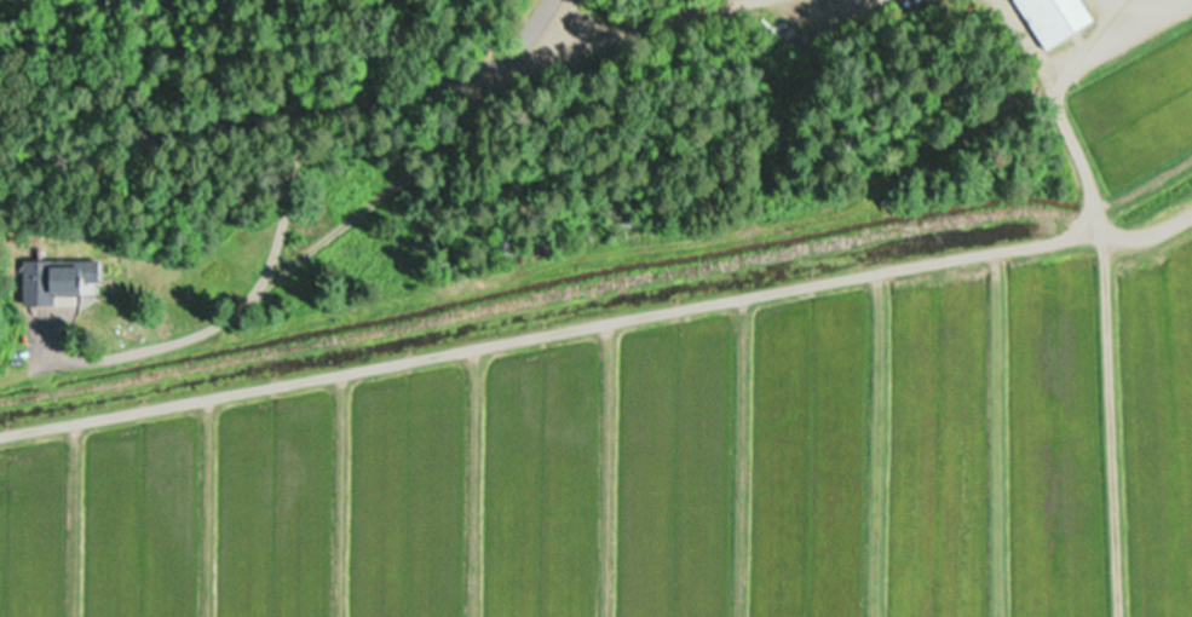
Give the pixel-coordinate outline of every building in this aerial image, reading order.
[(1091,25),(1078,0),(1013,0),(1041,52),(1091,25)] [(20,306),(65,307),(65,298),(77,298),(78,264),(21,263),(20,306)]
